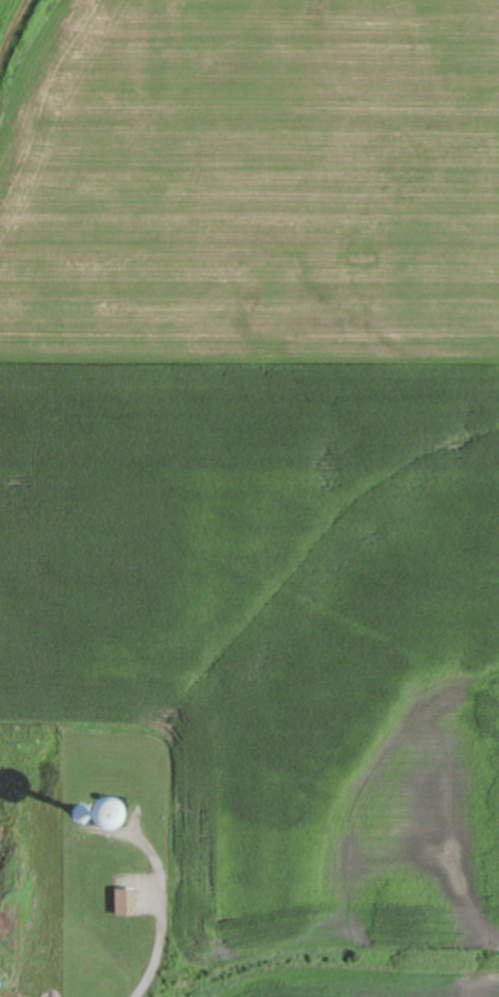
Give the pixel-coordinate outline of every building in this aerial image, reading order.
[(76,803),(77,803),(78,804),(79,804),(80,804),(81,805),(82,805),(83,806),(84,806),(85,807),(86,808),(87,809),(87,810),(88,811),(88,812),(89,813),(89,814),(89,815),(89,816),(89,818),(89,819),(89,820),(88,821),(88,822),(87,823),(87,824),(86,825),(85,826),(84,827),(83,827),(82,828),(81,828),(80,829),(79,829),(78,829),(77,830),(76,830),(75,830),(74,829),(73,829),(71,829),(70,828),(69,828),(68,827),(67,827),(67,826),(66,825),(65,824),(65,823),(64,822),(64,821),(63,820),(63,819),(63,818),(63,817),(63,815),(63,814),(63,813),(64,812),(64,811),(65,810),(65,809),(66,808),(67,807),(67,806),(68,806),(69,805),(70,805),(71,804),(72,804),(74,804),(75,803),(76,803)] [(109,914),(111,891),(130,892),(129,915),(109,914)]
